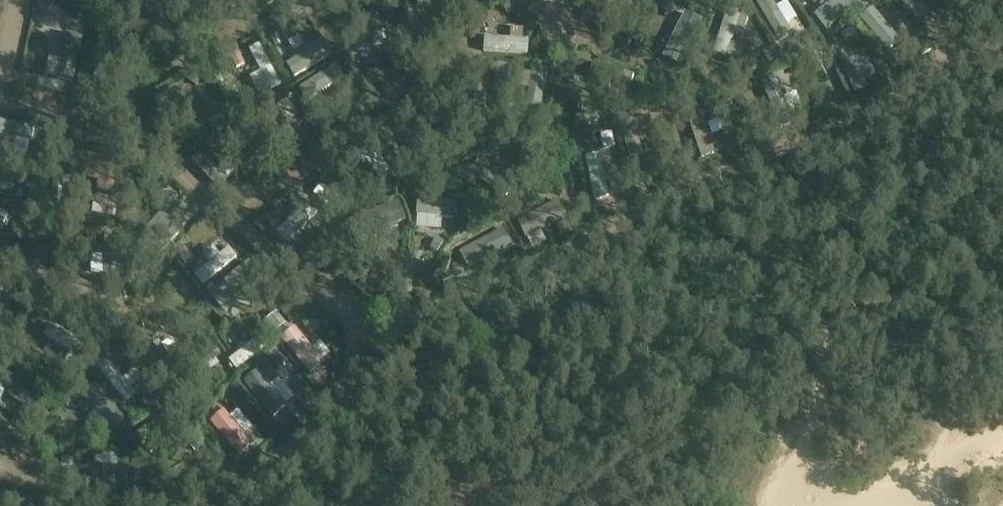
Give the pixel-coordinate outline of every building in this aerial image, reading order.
[(558,0),(541,0),(543,13),(560,8),(558,0)] [(713,53),(726,57),(744,2),(738,0),(730,0),(713,53)] [(780,42),(793,34),(772,0),(763,0),(757,4),(780,42)] [(830,28),(863,0),(844,0),(822,19),(830,28)] [(858,17),(886,50),(899,40),(871,6),(858,17)] [(352,49),(382,45),(378,10),(348,14),(352,49)] [(689,15),(670,52),(682,58),(702,22),(689,15)] [(75,85),(85,39),(67,36),(58,82),(75,85)] [(526,41),(482,38),(481,52),(525,55),(526,41)] [(327,56),(320,46),(283,70),(290,80),(327,56)] [(838,61),(854,93),(867,86),(851,54),(838,61)] [(271,91),(282,84),(266,57),(256,63),(271,91)] [(584,75),(623,89),(629,73),(590,58),(584,75)] [(335,65),(298,88),(306,101),(343,78),(335,65)] [(774,84),(762,89),(779,126),(791,121),(774,84)] [(539,134),(542,146),(577,139),(573,103),(561,105),(564,130),(539,134)] [(254,130),(261,125),(284,156),(298,147),(268,105),(247,120),(254,130)] [(713,148),(701,113),(687,118),(699,153),(713,148)] [(33,144),(36,129),(0,122),(0,138),(33,144)] [(388,170),(367,141),(356,149),(377,178),(388,170)] [(198,151),(188,161),(214,189),(225,179),(198,151)] [(127,162),(84,153),(81,169),(109,174),(106,186),(122,189),(127,162)] [(594,204),(608,202),(600,158),(586,161),(594,204)] [(458,168),(493,190),(499,182),(463,159),(458,168)] [(0,165),(0,186),(18,195),(26,180),(0,165)] [(272,217),(299,196),(292,186),(264,207),(272,217)] [(564,212),(557,198),(517,219),(525,233),(564,212)] [(3,231),(9,217),(0,214),(0,230),(3,231)] [(477,265),(510,246),(499,227),(466,247),(477,265)] [(227,249),(193,276),(201,286),(235,258),(227,249)] [(250,263),(210,294),(221,308),(261,277),(250,263)] [(46,339),(81,360),(89,347),(54,326),(46,339)] [(292,327),(278,339),(308,374),(322,362),(292,327)] [(265,348),(257,338),(227,361),(235,371),(265,348)] [(115,368),(105,375),(128,404),(137,396),(115,368)] [(271,418),(285,407),(254,370),(241,382),(271,418)] [(52,417),(20,387),(10,397),(42,428),(52,417)] [(212,420),(240,455),(253,445),(224,410),(212,420)]
